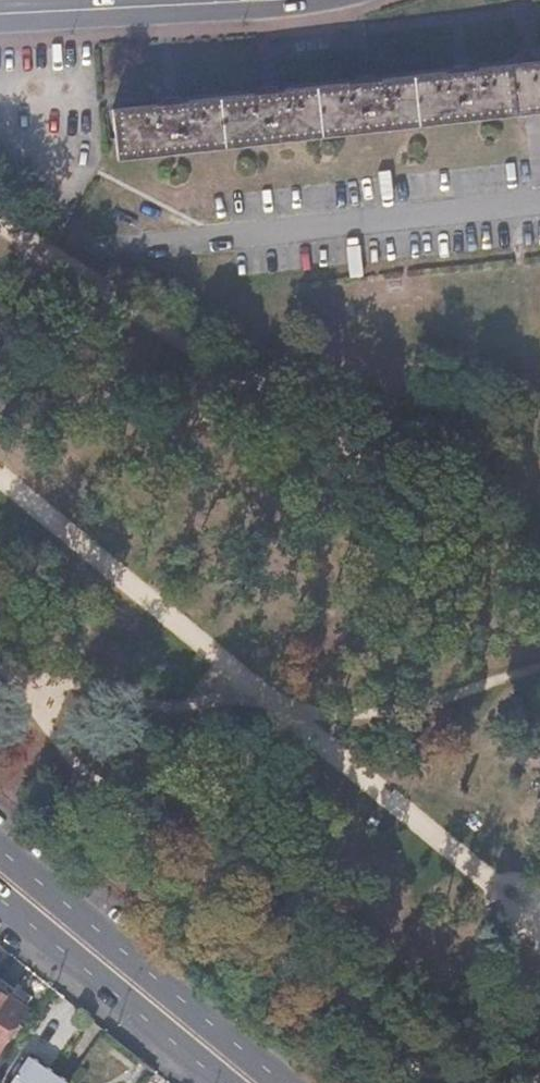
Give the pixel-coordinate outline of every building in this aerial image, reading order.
[(112,108),(117,158),(537,110),(539,110),(539,61),(531,62),(468,68),(467,62),(452,62),(452,70),(370,80),(369,72),(353,73),(354,82),(271,90),(271,83),(256,84),(256,92),(174,101),(173,94),(160,95),(160,102),(112,108)] [(0,993),(0,1042),(22,1008),(0,993)] [(28,1055),(8,1082),(70,1082),(28,1055)]
